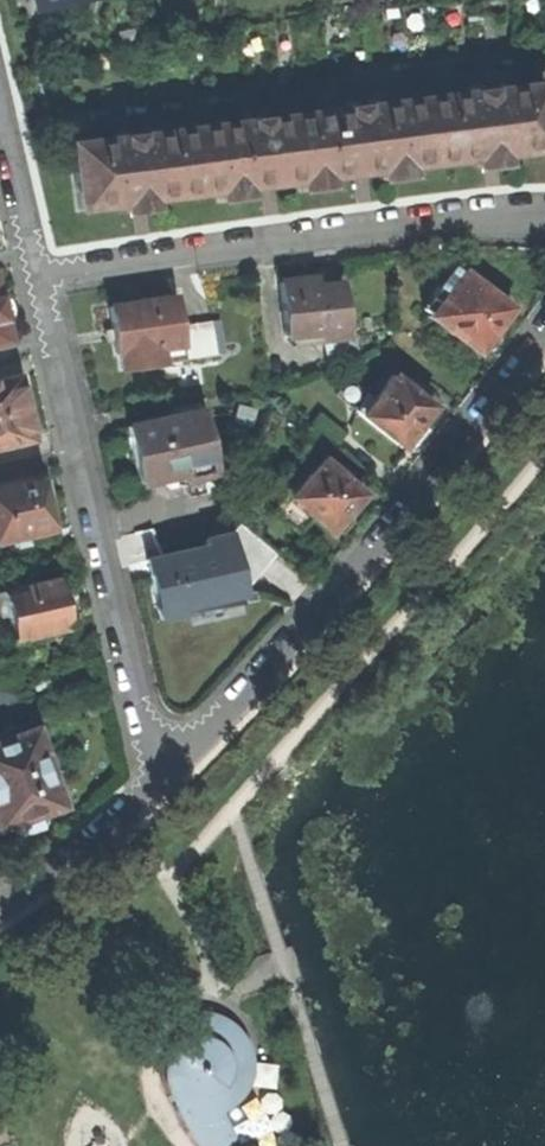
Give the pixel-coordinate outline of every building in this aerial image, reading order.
[(44,10),(86,0),(42,0),(44,10)] [(69,144),(77,210),(217,192),(219,201),(249,198),(247,188),(299,182),(300,190),(329,186),(328,177),(379,171),(380,180),(410,176),(409,167),(544,150),(544,112),(541,84),(69,144)] [(431,315),(429,318),(478,353),(480,350),(487,349),(497,336),(495,329),(510,308),(462,273),(460,275),(454,270),(425,310),(431,315)] [(348,336),(342,285),(315,288),(314,279),(279,283),(285,336),(320,332),(321,339),(348,336)] [(8,342),(3,319),(8,318),(3,297),(0,297),(0,344),(8,342)] [(179,326),(175,297),(109,307),(116,354),(119,354),(122,369),(161,363),(158,348),(182,344),(179,326)] [(213,321),(197,323),(202,357),(218,355),(213,321)] [(179,326),(182,344),(184,359),(202,357),(197,323),(179,326)] [(357,340),(325,344),(327,360),(359,356),(357,340)] [(360,415),(401,448),(433,408),(393,375),(360,415)] [(25,413),(17,377),(0,381),(0,446),(31,439),(30,434),(38,432),(33,412),(25,413)] [(200,411),(127,428),(138,478),(182,468),(185,480),(214,473),(200,411)] [(312,517),(331,533),(340,532),(350,521),(348,513),(363,496),(346,481),(352,474),(342,465),(337,471),(324,460),(301,486),(295,481),(286,490),(293,496),(291,499),(312,517)] [(214,473),(185,480),(189,497),(218,491),(214,473)] [(51,530),(43,498),(51,496),(46,478),(40,480),(38,474),(0,483),(0,542),(51,530)] [(293,496),(286,490),(271,507),(299,532),(312,517),(291,499),(293,496)] [(240,524),(230,535),(243,593),(277,555),(240,524)] [(155,531),(124,537),(130,564),(147,561),(160,619),(188,613),(186,605),(243,593),(230,535),(206,540),(208,549),(161,559),(155,531)] [(58,579),(3,591),(14,640),(69,628),(68,623),(71,619),(69,609),(64,607),(58,579)] [(21,698),(16,681),(0,685),(0,703),(21,698)] [(0,703),(0,721),(25,715),(21,698),(0,703)] [(60,804),(62,801),(58,791),(54,789),(33,727),(0,739),(0,827),(12,823),(14,827),(20,830),(26,831),(31,830),(35,828),(39,825),(42,820),(43,816),(43,812),(60,806),(60,804)] [(218,1108),(229,1103),(239,1095),(244,1086),(247,1077),(249,1068),(249,1057),(247,1043),(243,1033),(239,1026),(230,1018),(222,1014),(214,1011),(203,1009),(191,1009),(190,1041),(182,1045),(175,1052),(172,1056),(168,1064),(167,1073),(169,1083),(181,1112),(203,1145),(235,1145),(236,1145),(222,1123),(218,1125),(208,1109),(218,1108)]
